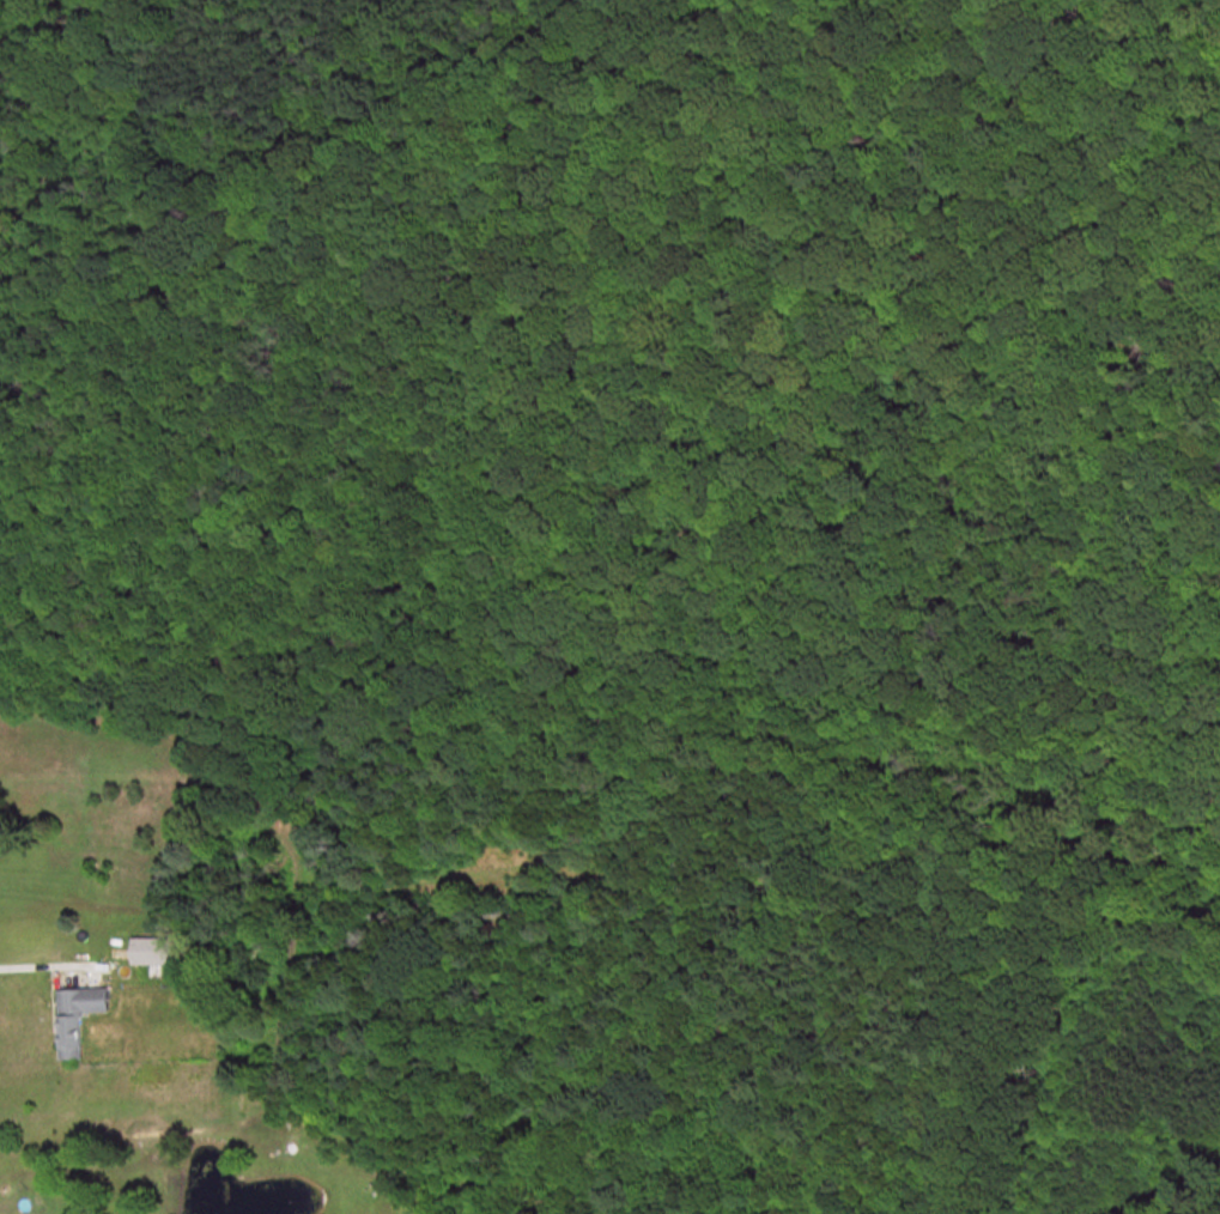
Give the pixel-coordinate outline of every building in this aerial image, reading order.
[(131,964),(174,964),(174,937),(131,937),(131,964)] [(83,1059),(82,1013),(109,1013),(108,988),(58,989),(59,1060),(83,1059)] [(183,1213),(198,1213),(198,1197),(183,1197),(183,1213)]
